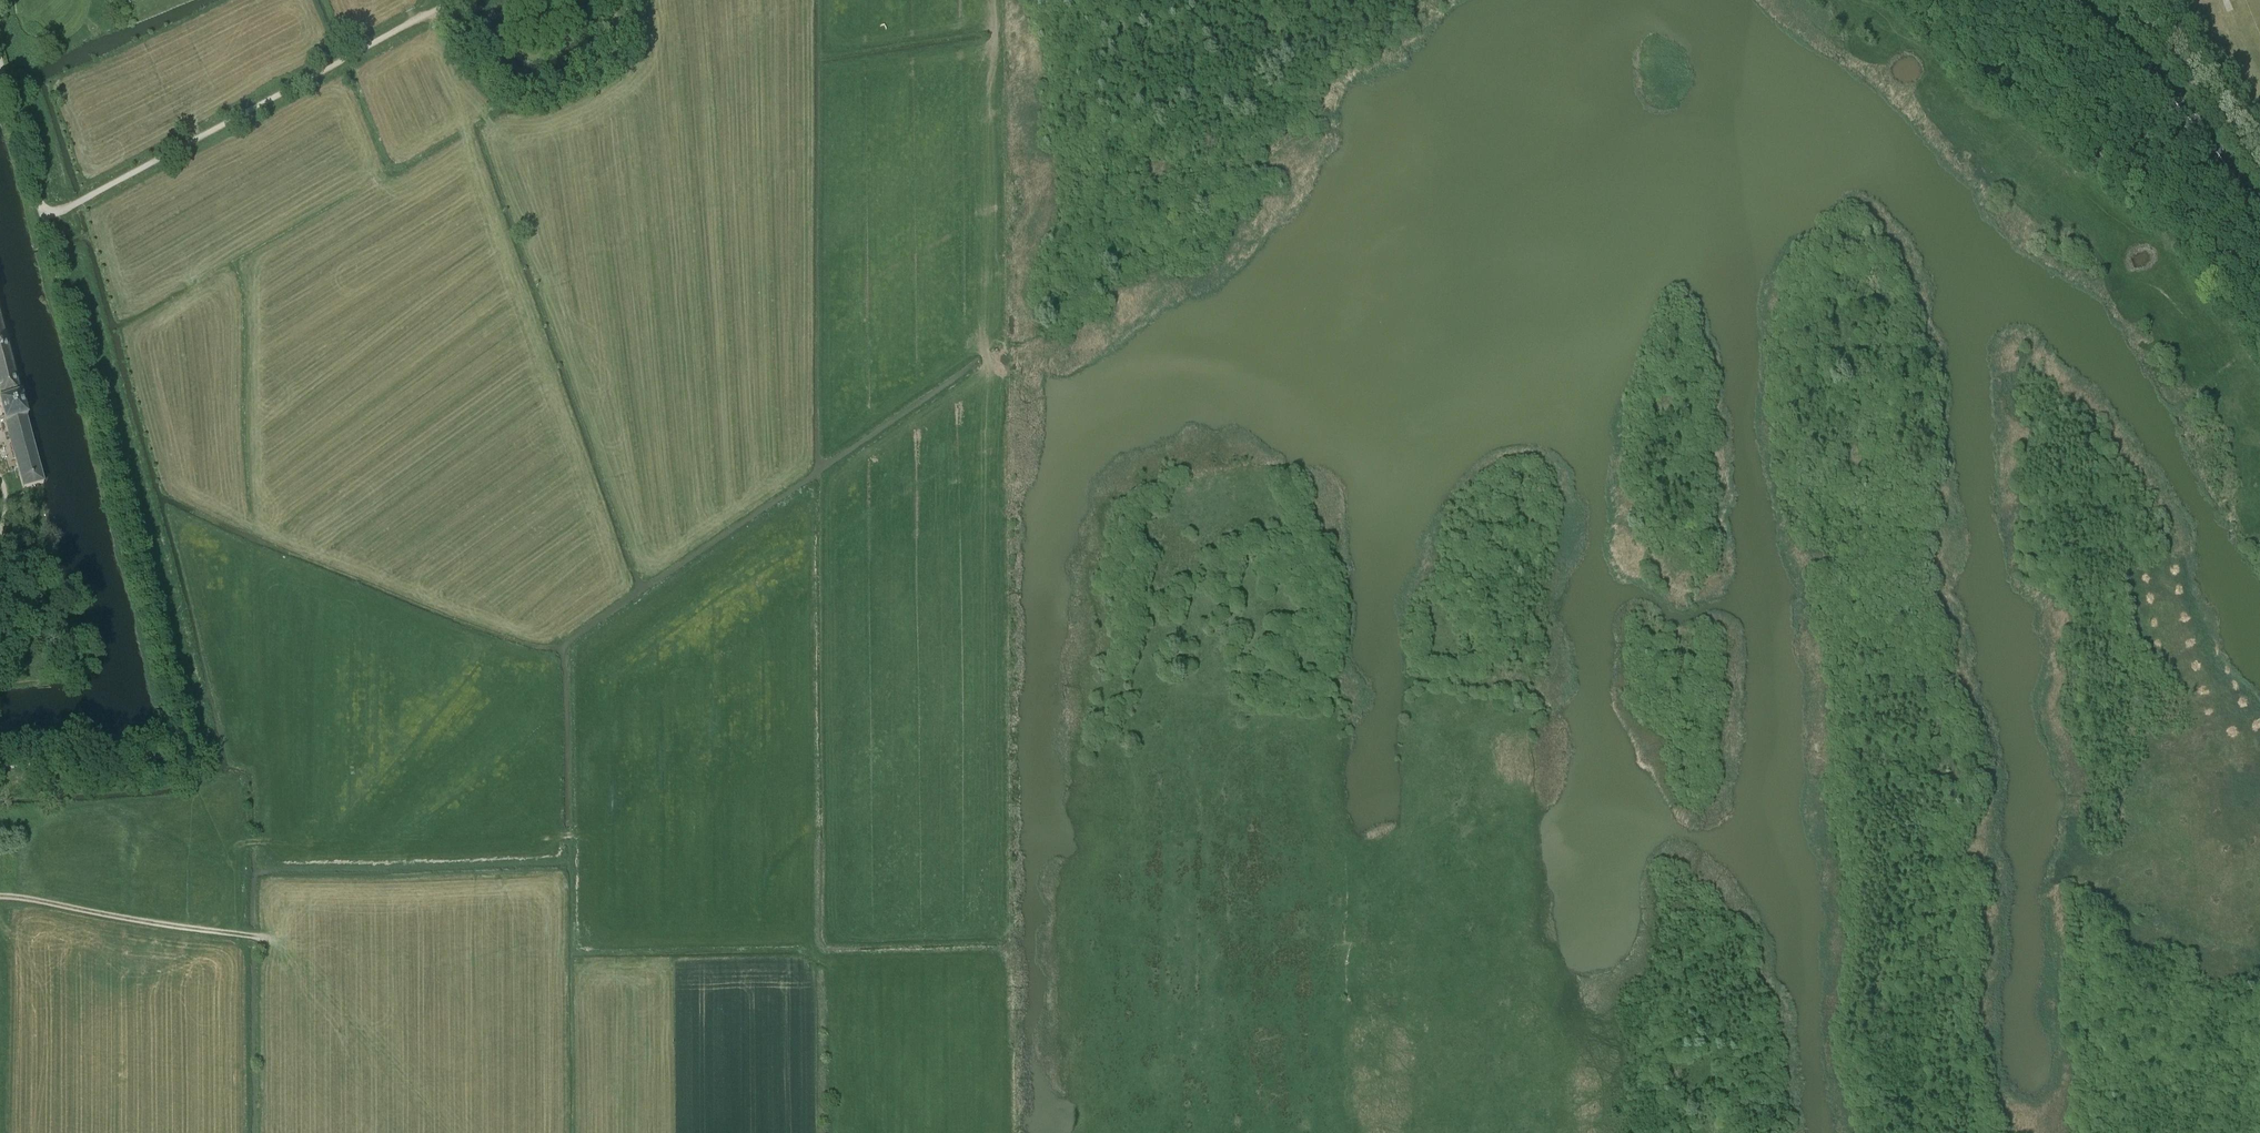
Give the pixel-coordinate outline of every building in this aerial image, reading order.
[(17,472),(22,489),(44,483),(26,418),(27,418),(21,393),(22,393),(0,311),(0,407),(17,472)]
